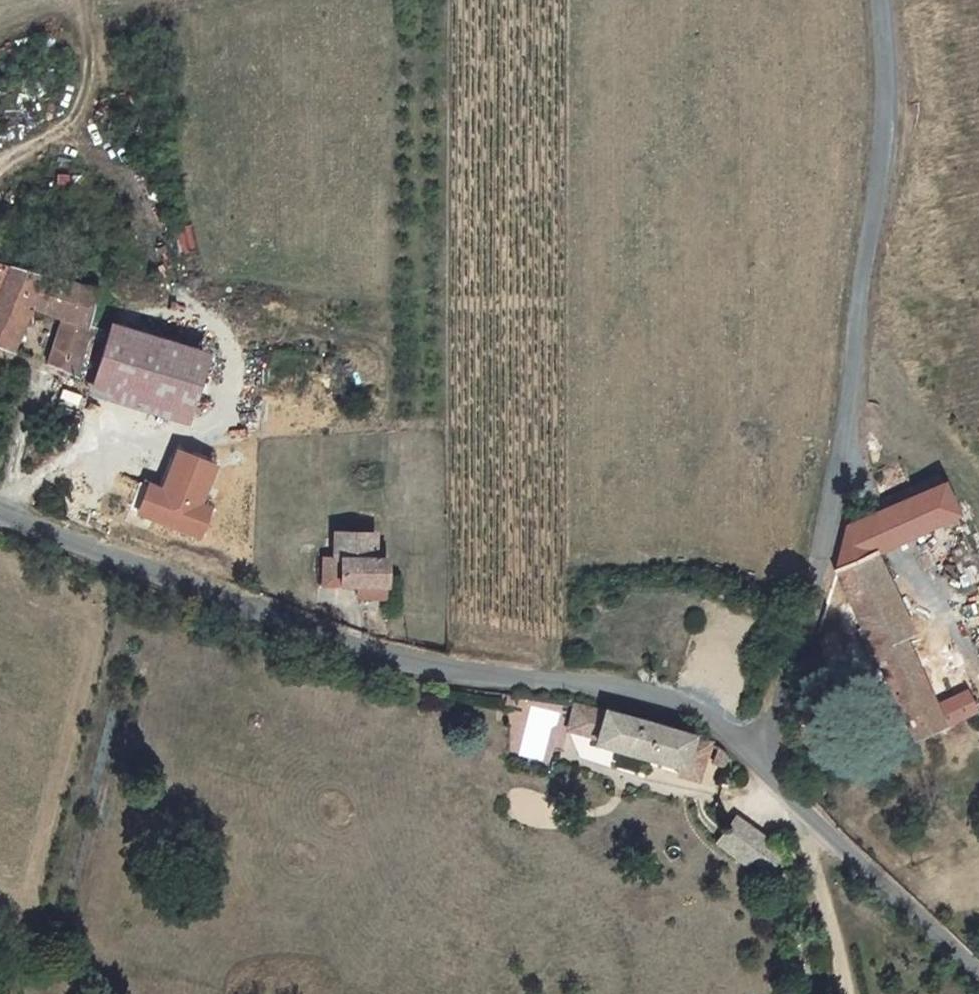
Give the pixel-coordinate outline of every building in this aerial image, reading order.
[(175,245),(191,250),(196,234),(180,228),(175,245)] [(9,353),(22,315),(60,326),(50,366),(84,377),(91,291),(6,266),(0,285),(0,350),(9,353)] [(109,336),(98,390),(200,410),(211,356),(109,336)] [(207,504),(220,464),(176,449),(163,489),(140,482),(129,516),(204,540),(215,506),(207,504)] [(841,570),(920,736),(976,709),(966,685),(940,697),(909,633),(916,629),(880,560),(968,523),(947,476),(888,498),(891,505),(867,515),(853,526),(841,570)] [(337,593),(386,593),(386,558),(371,558),(371,544),(332,544),(332,567),(337,567),(337,593)] [(569,691),(561,715),(589,725),(588,729),(643,748),(672,758),(682,727),(646,716),(569,691)] [(672,758),(643,748),(640,756),(689,773),(703,733),(682,727),(672,758)] [(727,812),(719,822),(706,838),(734,860),(754,835),(727,812)]
